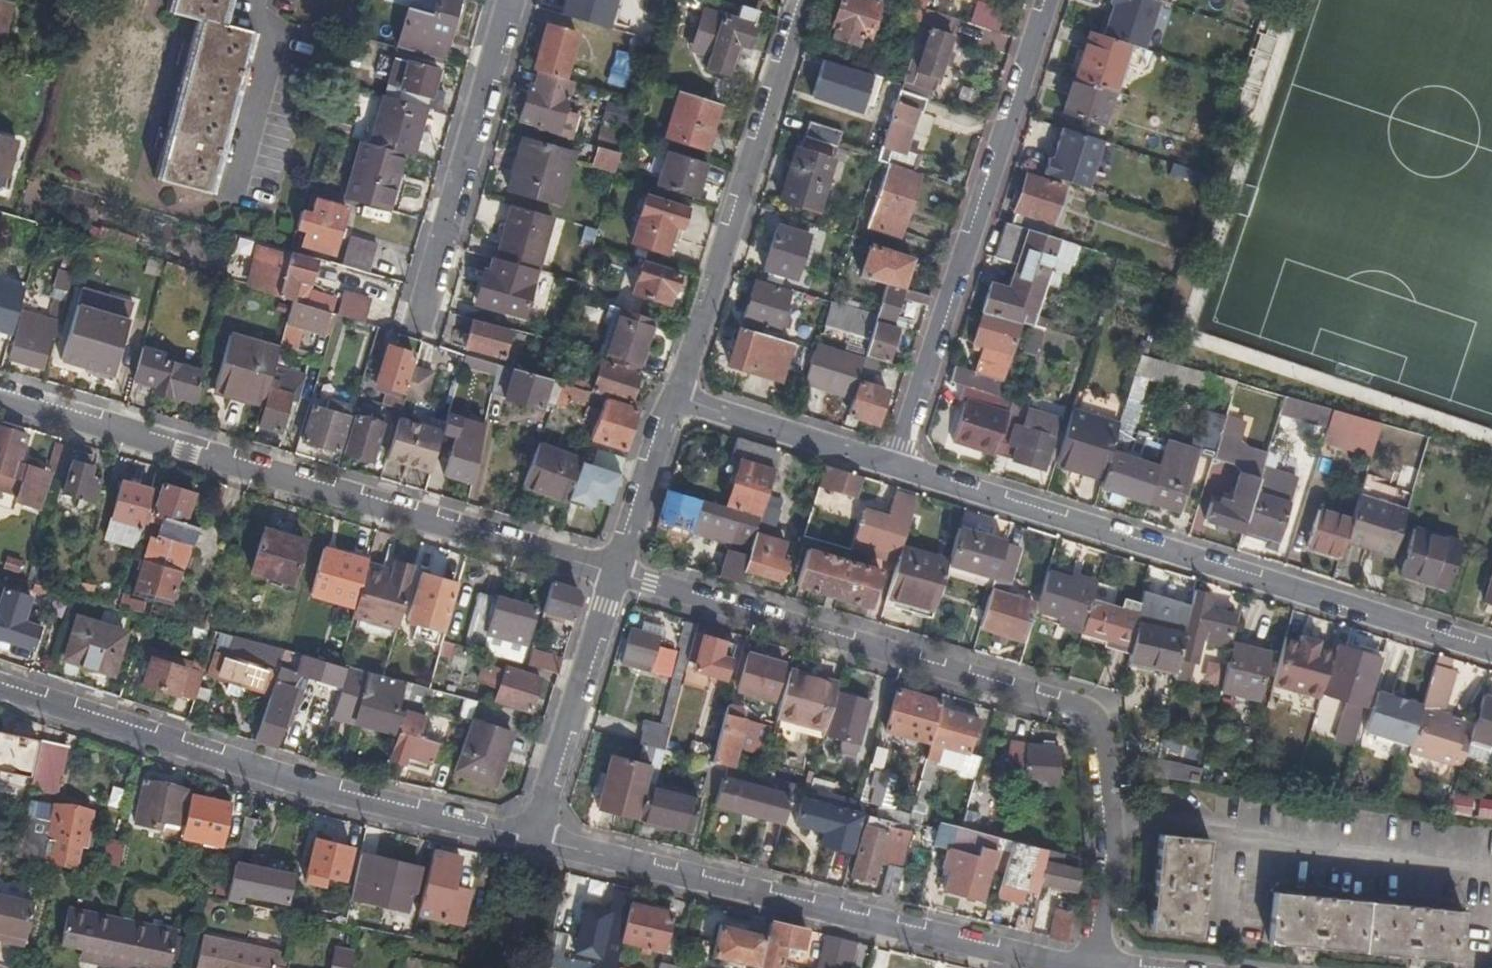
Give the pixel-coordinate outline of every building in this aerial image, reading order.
[(0,51),(14,1),(9,0),(0,0),(0,51)] [(169,12),(200,20),(157,178),(206,192),(249,31),(218,24),(224,0),(172,0),(169,12)] [(439,59),(456,0),(436,0),(432,14),(409,8),(397,46),(439,59)] [(606,28),(615,0),(570,0),(565,16),(606,28)] [(857,43),(859,36),(868,39),(880,0),(840,0),(831,27),(835,29),(832,35),(857,43)] [(1103,35),(1130,44),(1142,48),(1157,1),(1155,0),(1109,0),(1108,3),(1113,4),(1103,35)] [(916,1),(913,1),(908,17),(920,21),(925,8),(926,5),(916,1)] [(697,45),(731,55),(735,43),(746,46),(753,24),(752,23),(756,10),(740,5),(735,18),(708,10),(697,45)] [(925,8),(920,21),(902,80),(900,84),(932,95),(956,19),(925,8)] [(1230,118),(1241,121),(1274,22),(1261,18),(1230,118)] [(532,68),(551,74),(564,31),(545,25),(532,68)] [(551,74),(550,76),(563,80),(576,35),(564,31),(551,74)] [(1112,91),(1115,92),(1123,64),(1130,44),(1103,35),(1089,31),(1073,79),(1086,83),(1112,91)] [(637,49),(620,44),(612,71),(629,76),(637,49)] [(1138,69),(1145,49),(1142,48),(1130,44),(1123,64),(1138,69)] [(731,55),(697,45),(695,51),(710,55),(706,68),(725,74),(727,70),(733,72),(737,59),(731,57),(731,55)] [(431,97),(432,90),(438,70),(394,57),(383,96),(424,108),(427,109),(431,97)] [(879,77),(823,59),(811,96),(858,110),(861,102),(870,104),(879,77)] [(550,76),(536,72),(532,88),(528,87),(518,121),(551,131),(566,81),(563,80),(550,76)] [(1101,124),(1112,91),(1086,83),(1073,79),(1063,112),(1101,124)] [(900,84),(890,80),(889,86),(899,90),(900,84)] [(932,95),(900,84),(899,90),(926,99),(930,101),(932,95)] [(432,90),(431,97),(441,99),(443,92),(432,90)] [(922,112),(926,99),(899,90),(876,158),(882,160),(887,162),(912,170),(918,153),(904,149),(917,110),(922,112)] [(704,149),(718,103),(677,91),(664,137),(704,149)] [(401,151),(411,154),(424,108),(383,96),(369,142),(401,151)] [(431,97),(427,109),(437,111),(441,99),(431,97)] [(605,102),(598,120),(624,130),(631,112),(605,102)] [(806,121),(801,136),(834,146),(839,132),(806,121)] [(598,149),(619,155),(625,133),(603,128),(604,123),(601,122),(599,127),(598,127),(593,147),(598,149)] [(1078,185),(1086,187),(1101,140),(1092,137),(1060,127),(1050,157),(1047,156),(1041,173),(1078,185)] [(834,146),(801,136),(797,148),(792,147),(776,199),(814,211),(834,146)] [(8,176),(18,142),(0,137),(0,173),(8,176)] [(396,196),(398,197),(405,175),(395,172),(401,151),(369,142),(362,140),(346,199),(391,212),(396,196)] [(572,154),(522,140),(507,190),(557,204),(572,154)] [(593,166),(613,172),(619,155),(598,149),(593,166)] [(694,195),(704,162),(666,151),(656,183),(694,195)] [(919,173),(912,170),(887,162),(867,224),(898,235),(919,173)] [(1201,182),(1204,174),(1169,162),(1166,172),(1189,180),(1190,179),(1201,182)] [(946,182),(956,186),(960,175),(949,172),(946,182)] [(1010,223),(1046,235),(1062,187),(1026,176),(1010,223)] [(686,209),(644,196),(630,243),(663,253),(672,224),(680,227),(685,227),(689,212),(686,209)] [(310,214),(300,211),(295,227),(306,230),(301,244),(332,253),(345,209),(314,200),(310,214)] [(495,258),(532,269),(547,216),(507,204),(501,222),(505,224),(495,258)] [(499,222),(490,256),(492,257),(495,258),(505,224),(501,222),(499,222)] [(1030,325),(1031,324),(1044,284),(1059,239),(1046,235),(1010,223),(1005,222),(994,257),(1018,264),(1009,290),(990,285),(982,311),(1018,321),(1030,325)] [(799,264),(808,234),(777,224),(764,267),(795,277),(799,264)] [(817,236),(808,234),(799,264),(808,267),(817,236)] [(340,265),(365,272),(374,243),(348,235),(340,265)] [(1064,273),(1074,244),(1059,239),(1044,284),(1054,287),(1059,272),(1064,273)] [(885,283),(900,288),(909,258),(868,244),(859,276),(885,283)] [(303,297),(314,260),(289,253),(288,255),(255,246),(244,286),(277,296),(290,300),(292,294),(303,297)] [(534,269),(532,269),(495,258),(492,257),(488,271),(485,270),(476,304),(520,317),(534,269)] [(678,273),(642,262),(633,293),(667,304),(671,291),(673,292),(678,273)] [(790,291),(754,279),(741,320),(778,330),(790,291)] [(900,296),(926,303),(928,295),(900,288),(885,283),(878,308),(863,354),(876,358),(885,361),(896,326),(891,325),(900,296)] [(342,293),(335,314),(362,322),(368,301),(342,293)] [(292,294),(290,300),(291,300),(302,304),(303,297),(292,294)] [(51,337),(54,338),(64,302),(53,299),(47,320),(52,322),(48,336),(51,337)] [(291,300),(285,322),(321,333),(327,311),(302,304),(291,300)] [(824,331),(853,333),(855,305),(826,304),(824,331)] [(76,307),(70,326),(61,360),(87,367),(86,372),(110,379),(112,374),(121,341),(127,321),(76,307)] [(642,350),(651,319),(619,309),(615,323),(604,361),(636,370),(642,350)] [(10,343),(17,314),(2,310),(0,310),(0,340),(10,343)] [(981,352),(975,373),(1001,380),(1018,321),(982,311),(970,349),(981,352)] [(42,368),(51,337),(48,336),(52,322),(47,320),(20,313),(16,327),(8,358),(42,368)] [(508,330),(472,319),(464,347),(500,357),(508,330)] [(597,359),(604,361),(615,323),(608,321),(597,359)] [(1035,353),(1043,328),(1034,326),(1031,324),(1030,325),(1022,349),(1035,353)] [(789,342),(739,326),(727,364),(777,380),(789,342)] [(230,393),(262,401),(267,387),(271,371),(271,368),(278,348),(230,334),(214,386),(231,390),(230,393)] [(860,367),(862,359),(816,344),(814,350),(806,375),(804,382),(851,397),(860,367)] [(412,354),(386,345),(374,382),(376,383),(373,390),(397,397),(400,390),(412,354)] [(142,347),(133,379),(156,386),(154,391),(170,396),(171,393),(193,400),(200,373),(163,362),(165,354),(142,347)] [(797,372),(806,375),(814,350),(804,347),(797,372)] [(636,370),(641,372),(647,352),(642,350),(636,370)] [(496,363),(464,353),(461,364),(493,375),(496,363)] [(862,359),(860,367),(871,371),(876,358),(863,354),(862,359)] [(1183,383),(1187,369),(1147,357),(1140,355),(1136,369),(1183,383)] [(605,397),(629,404),(638,373),(600,362),(591,392),(605,397)] [(493,375),(489,394),(538,408),(541,398),(554,403),(561,383),(551,380),(496,363),(493,375)] [(413,366),(403,398),(422,404),(431,371),(413,366)] [(948,381),(962,386),(976,390),(981,375),(975,373),(953,366),(948,381)] [(1230,400),(1236,382),(1187,369),(1183,383),(1182,385),(1230,400)] [(291,402),(297,404),(304,382),(271,371),(267,387),(270,389),(259,425),(264,427),(274,430),(283,432),(291,402)] [(976,390),(993,395),(997,380),(981,375),(976,390)] [(437,399),(449,402),(456,381),(444,378),(437,399)] [(847,415),(876,424),(886,390),(858,381),(847,415)] [(561,383),(554,403),(562,406),(566,397),(570,386),(561,383)] [(580,389),(570,386),(566,397),(586,405),(600,411),(605,399),(580,389)] [(952,440),(993,452),(1008,399),(993,395),(976,390),(962,386),(958,399),(963,400),(952,440)] [(381,403),(399,409),(401,402),(383,396),(381,403)] [(1332,410),(1308,403),(1284,396),(1279,412),(1327,426),(1332,410)] [(424,432),(439,437),(449,402),(437,399),(435,398),(424,432)] [(325,410),(312,406),(302,439),(337,450),(350,406),(327,399),(325,410)] [(605,399),(600,411),(594,425),(589,438),(621,449),(634,408),(605,399)] [(1003,455),(1013,425),(1020,403),(1008,399),(993,452),(1003,455)] [(600,411),(586,405),(579,421),(594,425),(600,411)] [(1003,458),(1002,458),(1042,470),(1049,450),(1052,451),(1057,438),(1050,436),(1056,417),(1026,407),(1020,427),(1013,425),(1003,455),(1003,458)] [(1136,413),(1123,409),(1118,425),(1102,477),(1098,488),(1110,492),(1112,489),(1147,500),(1157,466),(1123,455),(1136,413)] [(1213,457),(1226,416),(1199,409),(1187,447),(1197,450),(1196,453),(1213,458),(1213,457)] [(1102,477),(1118,425),(1070,410),(1054,463),(1102,477)] [(368,420),(355,416),(344,452),(370,460),(383,417),(370,413),(368,420)] [(1262,466),(1266,452),(1248,447),(1237,439),(1242,420),(1226,415),(1226,416),(1213,457),(1230,462),(1239,470),(1229,503),(1223,501),(1222,506),(1209,502),(1204,518),(1242,530),(1262,466)] [(385,458),(429,471),(439,437),(424,432),(395,424),(385,458)] [(48,479),(32,473),(34,467),(17,461),(25,435),(0,426),(0,490),(17,495),(15,501),(38,508),(48,479)] [(443,476),(470,483),(479,442),(454,435),(443,476)] [(763,503),(779,450),(736,438),(727,467),(735,470),(725,505),(759,516),(763,503)] [(1187,447),(1166,440),(1157,466),(1147,500),(1179,511),(1190,477),(1189,476),(1196,453),(1197,450),(1187,447)] [(538,443),(522,485),(565,501),(569,490),(580,461),(581,459),(538,443)] [(70,449),(70,447),(57,444),(49,471),(63,476),(68,458),(70,449)] [(92,456),(70,449),(68,458),(72,459),(62,491),(92,500),(98,479),(87,475),(92,456)] [(591,465),(620,474),(624,459),(595,450),(591,465)] [(569,490),(610,504),(620,474),(591,465),(580,461),(569,490)] [(857,497),(864,477),(829,466),(824,465),(824,467),(818,485),(857,497)] [(1296,477),(1262,466),(1242,530),(1276,541),(1296,477)] [(48,479),(49,471),(34,467),(32,473),(48,479)] [(1211,480),(1209,498),(1226,500),(1229,482),(1211,480)] [(145,512),(150,491),(120,482),(105,537),(135,546),(142,521),(144,515),(145,512)] [(161,516),(183,523),(183,521),(182,521),(186,508),(191,493),(160,484),(151,514),(161,517),(161,516)] [(712,502),(667,488),(655,528),(666,532),(663,545),(682,550),(677,565),(692,569),(702,536),(712,502)] [(886,515),(907,522),(915,498),(894,491),(886,515)] [(1392,556),(1406,509),(1359,494),(1350,520),(1346,535),(1375,544),(1373,550),(1392,556)] [(754,529),(759,516),(725,505),(712,502),(702,536),(748,549),(754,533),(754,529)] [(777,507),(763,503),(759,516),(754,529),(769,534),(777,507)] [(901,547),(908,522),(907,522),(886,515),(863,508),(851,549),(896,563),(901,547)] [(1339,557),(1346,535),(1350,520),(1317,509),(1305,546),(1339,557)] [(191,545),(197,526),(183,523),(161,516),(161,517),(155,539),(148,538),(132,596),(171,606),(180,570),(171,568),(178,542),(188,544),(191,545)] [(994,575),(1004,544),(991,540),(992,538),(957,527),(947,560),(946,563),(981,574),(978,583),(991,587),(994,575)] [(263,529),(250,572),(290,584),(303,541),(263,529)] [(1448,588),(1462,543),(1414,529),(1401,573),(1448,588)] [(784,542),(754,533),(748,549),(747,553),(742,569),(779,580),(783,568),(787,570),(792,556),(781,553),(784,542)] [(180,570),(188,544),(178,542),(171,568),(180,570)] [(1019,548),(1004,544),(994,575),(1009,580),(1019,548)] [(946,563),(947,560),(901,547),(896,563),(885,594),(932,608),(943,572),(946,563)] [(364,567),(366,560),(322,548),(309,594),(354,606),(354,605),(364,567)] [(719,577),(738,582),(742,569),(747,553),(728,548),(719,577)] [(795,585),(836,597),(847,560),(805,548),(795,585)] [(6,555),(2,566),(17,571),(20,560),(6,555)] [(412,570),(415,563),(393,557),(391,564),(412,570)] [(35,575),(47,578),(49,571),(43,569),(45,560),(40,559),(35,575)] [(847,560),(836,597),(867,606),(877,569),(847,560)] [(946,563),(943,572),(978,583),(981,574),(946,563)] [(400,619),(412,570),(391,564),(388,573),(364,567),(354,605),(390,616),(400,619)] [(1064,629),(1080,633),(1080,632),(1090,599),(1094,585),(1096,581),(1070,573),(1069,578),(1048,571),(1036,610),(1058,616),(1067,620),(1064,629)] [(454,584),(420,574),(407,620),(441,631),(454,584)] [(33,585),(44,588),(47,578),(35,575),(33,585)] [(1009,580),(994,575),(991,587),(990,589),(1008,594),(1012,581),(1009,580)] [(1484,602),(1491,604),(1491,576),(1484,602)] [(579,595),(576,587),(550,580),(540,616),(547,618),(548,613),(572,620),(579,595)] [(31,648),(38,626),(21,621),(28,596),(3,588),(0,599),(0,638),(31,648)] [(990,589),(979,626),(996,631),(993,640),(1003,643),(1007,634),(1022,639),(1033,602),(1008,594),(990,589)] [(1136,618),(1136,621),(1183,633),(1190,605),(1142,590),(1140,601),(1136,618)] [(1183,633),(1175,671),(1173,676),(1187,679),(1192,660),(1194,661),(1199,640),(1220,645),(1229,635),(1233,613),(1206,607),(1209,594),(1193,590),(1190,605),(1183,633)] [(464,647),(481,652),(486,633),(525,644),(535,609),(479,592),(464,647)] [(127,596),(121,594),(118,607),(141,613),(143,602),(126,598),(127,596)] [(1103,644),(1129,652),(1131,641),(1136,621),(1136,618),(1140,601),(1124,596),(1122,608),(1090,599),(1080,632),(1105,639),(1103,644)] [(1067,620),(1058,616),(1055,626),(1064,629),(1067,620)] [(125,633),(77,618),(64,659),(112,674),(125,633)] [(643,718),(636,742),(653,746),(662,749),(665,735),(679,683),(695,627),(696,622),(684,618),(676,646),(678,646),(675,658),(657,721),(643,718)] [(1129,652),(1128,660),(1175,671),(1183,633),(1136,621),(1131,641),(1129,652)] [(649,665),(647,672),(666,677),(673,652),(656,646),(661,628),(643,623),(640,632),(629,628),(621,657),(649,665)] [(703,630),(695,627),(679,683),(706,690),(710,674),(723,677),(732,644),(702,635),(703,630)] [(242,687),(268,695),(278,667),(284,650),(248,641),(234,637),(228,653),(226,660),(216,657),(213,656),(208,674),(231,682),(229,688),(240,691),(242,687)] [(1284,637),(1274,676),(1321,689),(1332,650),(1318,646),(1318,644),(1299,639),(1299,641),(1284,637)] [(1231,642),(1220,690),(1256,699),(1268,651),(1231,642)] [(1336,739),(1355,745),(1376,674),(1381,658),(1336,644),(1334,651),(1322,691),(1349,700),(1336,739)] [(218,650),(216,657),(226,660),(228,653),(218,650)] [(526,665),(556,674),(561,660),(530,650),(526,665)] [(1332,650),(1321,689),(1322,691),(1334,651),(1332,650)] [(735,688),(773,699),(783,663),(746,653),(735,688)] [(268,695),(253,738),(273,744),(287,707),(294,710),(306,676),(342,688),(349,667),(338,664),(298,654),(293,672),(278,667),(268,695)] [(349,667),(384,677),(386,667),(341,654),(338,664),(349,667)] [(1450,669),(1453,659),(1438,655),(1435,665),(1450,669)] [(141,684),(193,700),(202,673),(149,657),(141,684)] [(619,663),(647,672),(649,665),(621,657),(619,663)] [(1409,745),(1407,750),(1452,763),(1456,748),(1460,735),(1464,723),(1436,715),(1437,710),(1443,711),(1456,671),(1450,669),(1435,665),(1421,711),(1420,710),(1409,745)] [(483,666),(478,681),(498,688),(495,699),(529,710),(540,679),(505,668),(503,673),(483,666)] [(395,710),(402,681),(384,677),(349,667),(342,688),(332,715),(396,733),(403,712),(395,710)] [(837,684),(788,670),(776,714),(824,728),(837,684)] [(937,713),(940,701),(896,688),(884,730),(928,742),(937,713)] [(1364,731),(1409,745),(1420,710),(1421,706),(1404,701),(1390,697),(1375,692),(1364,731)] [(838,751),(854,755),(869,701),(839,693),(827,734),(841,738),(838,751)] [(1391,693),(1390,697),(1404,701),(1405,697),(1391,693)] [(1491,743),(1491,697),(1482,695),(1470,736),(1491,743)] [(396,733),(389,751),(429,765),(436,744),(418,738),(424,719),(419,717),(424,702),(409,696),(403,712),(396,733)] [(745,714),(725,708),(724,712),(744,718),(745,714)] [(947,716),(937,713),(928,742),(924,758),(936,761),(941,745),(968,753),(977,720),(975,719),(977,713),(967,710),(966,716),(949,712),(947,716)] [(710,762),(723,765),(730,767),(744,718),(724,712),(710,762)] [(824,728),(776,714),(773,725),(781,727),(822,738),(824,728)] [(470,719),(453,770),(493,784),(510,733),(470,719)] [(763,758),(773,725),(751,720),(742,752),(763,758)] [(0,733),(0,771),(27,777),(35,741),(31,740),(32,734),(13,730),(12,736),(0,733)] [(1452,763),(1460,766),(1469,738),(1460,735),(1456,748),(1452,763)] [(40,740),(29,788),(53,794),(55,783),(57,783),(65,747),(40,740)] [(1024,781),(1055,784),(1057,747),(1051,747),(1052,741),(1042,740),(1041,746),(1029,745),(1010,742),(1004,770),(1024,772),(1024,781)] [(859,800),(865,802),(878,805),(887,773),(878,771),(883,749),(873,747),(859,800)] [(596,807),(636,817),(644,786),(649,766),(608,756),(596,807)] [(1155,759),(1152,772),(1167,774),(1199,778),(1202,764),(1155,759)] [(704,760),(697,789),(715,793),(723,765),(710,762),(704,760)] [(749,814),(782,823),(794,783),(759,774),(730,767),(723,765),(715,793),(715,795),(752,805),(749,814)] [(1024,781),(1024,772),(1004,770),(1000,770),(997,787),(1022,789),(1023,781),(1024,781)] [(809,787),(813,788),(831,793),(833,783),(812,778),(809,787)] [(164,822),(178,825),(186,791),(143,781),(134,822),(163,829),(164,822)] [(644,786),(636,817),(643,819),(668,825),(690,830),(697,799),(644,786)] [(818,842),(851,850),(858,824),(863,805),(865,802),(859,800),(831,793),(813,788),(810,801),(800,799),(795,818),(822,826),(818,842)] [(712,805),(749,814),(752,805),(715,795),(712,805)] [(189,796),(180,837),(221,845),(230,805),(189,796)] [(1451,812),(1470,814),(1471,797),(1452,796),(1451,812)] [(53,802),(39,860),(59,864),(73,867),(79,843),(84,844),(90,810),(53,802)] [(906,819),(908,813),(878,805),(865,802),(863,805),(858,824),(864,826),(851,876),(872,881),(878,861),(880,851),(904,857),(911,830),(908,829),(909,825),(905,824),(906,819)] [(964,810),(959,827),(974,830),(979,814),(964,810)] [(243,817),(237,845),(252,849),(258,820),(243,817)] [(668,825),(643,819),(642,825),(666,831),(668,825)] [(175,837),(178,825),(164,822),(163,829),(162,834),(175,837)] [(987,866),(1003,870),(1012,840),(974,830),(959,827),(953,825),(941,867),(948,869),(943,889),(978,898),(987,866)] [(315,840),(312,839),(305,871),(342,880),(349,847),(334,844),(335,839),(316,834),(315,840)] [(1148,928),(1198,933),(1208,838),(1158,834),(1148,928)] [(109,836),(101,873),(115,876),(123,839),(109,836)] [(1034,851),(1045,854),(1046,849),(1012,840),(1003,870),(1000,881),(1021,887),(1023,888),(1034,851)] [(1045,854),(1039,882),(1073,890),(1077,870),(1057,866),(1060,853),(1046,849),(1045,854)] [(458,856),(431,850),(421,896),(416,916),(461,926),(470,890),(451,886),(458,856)] [(904,857),(880,851),(878,861),(886,863),(900,867),(901,867),(904,857)] [(373,858),(357,855),(349,896),(372,901),(403,909),(408,890),(412,891),(418,867),(373,857),(373,858)] [(878,896),(893,899),(900,867),(886,863),(878,896)] [(233,865),(226,899),(240,903),(242,893),(285,902),(287,889),(290,889),(292,878),(233,865)] [(223,894),(226,875),(216,874),(212,892),(223,894)] [(1000,881),(997,892),(1018,897),(1021,887),(1000,881)] [(543,966),(552,967),(612,967),(619,941),(628,904),(630,896),(613,892),(596,966),(562,958),(567,935),(550,931),(543,966)] [(1265,941),(1456,961),(1460,911),(1270,892),(1265,941)] [(0,893),(0,929),(3,930),(2,936),(23,942),(32,901),(0,893)] [(1013,928),(1028,932),(1035,899),(1022,896),(1018,915),(1016,914),(1013,928)] [(114,950),(122,916),(68,904),(60,939),(81,944),(93,947),(91,957),(111,962),(114,950)] [(628,904),(619,941),(640,946),(639,952),(644,953),(646,947),(662,951),(669,914),(628,904)] [(1049,937),(1068,941),(1073,914),(1068,912),(1055,910),(1049,937)] [(175,929),(122,916),(114,950),(111,962),(132,966),(135,957),(146,960),(167,965),(175,929)] [(784,946),(792,948),(791,954),(799,956),(805,930),(769,922),(766,936),(758,967),(778,967),(784,946)] [(756,967),(758,967),(766,936),(718,925),(711,957),(756,967)] [(354,945),(357,930),(342,927),(339,943),(354,945)] [(839,938),(827,935),(819,967),(832,967),(839,938)] [(279,952),(278,952),(202,936),(196,967),(275,967),(279,952)] [(832,967),(841,967),(842,966),(847,967),(853,942),(839,938),(832,967)] [(93,947),(81,944),(79,954),(91,957),(93,947)] [(354,954),(334,950),(330,967),(352,967),(354,954)] [(290,955),(279,952),(275,967),(288,967),(290,955)] [(146,960),(135,957),(132,966),(138,967),(144,967),(146,960)]
